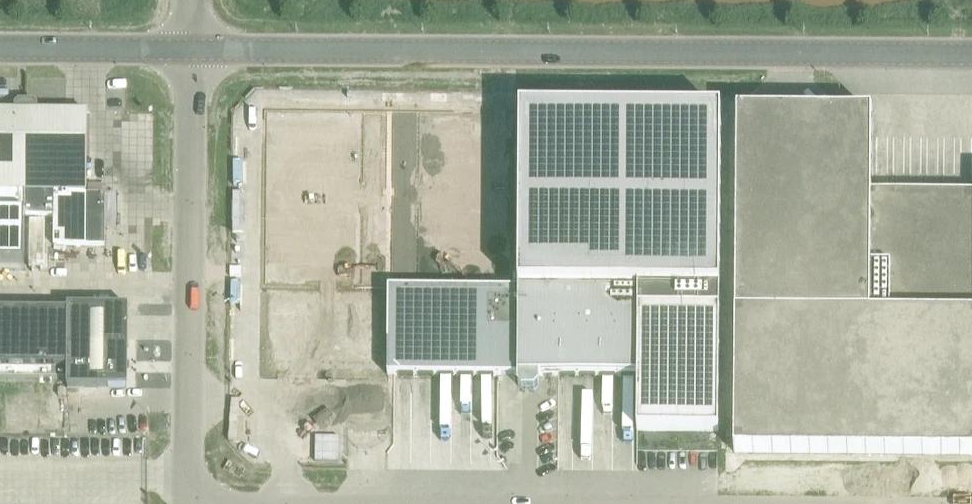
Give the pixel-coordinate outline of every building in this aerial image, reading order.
[(26,103),(19,103),(16,106),(16,112),(0,112),(0,262),(24,262),(25,216),(26,216),(26,103)] [(105,245),(105,193),(86,193),(86,112),(36,112),(36,106),(33,103),(26,103),(26,216),(53,217),(53,245),(105,245)] [(719,290),(599,289),(599,287),(719,288),(720,113),(540,111),(519,111),(519,171),(518,269),(514,269),(516,111),(263,109),(261,373),(394,374),(497,375),(498,375),(516,375),(517,375),(517,385),(522,389),(533,390),(538,385),(538,376),(558,376),(637,376),(636,431),(718,431),(719,290)] [(870,193),(871,113),(736,112),(733,452),(971,454),(971,194),(870,193)] [(241,276),(241,267),(230,267),(230,276),(241,276)] [(66,427),(66,388),(108,388),(108,387),(124,387),(124,348),(128,348),(129,306),(67,306),(67,311),(0,310),(0,426),(66,427)] [(340,427),(353,405),(340,397),(327,419),(340,427)]
